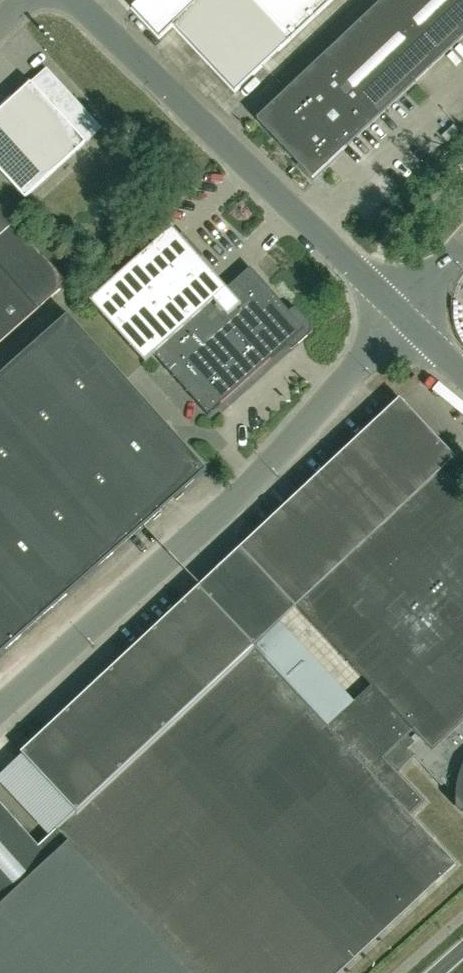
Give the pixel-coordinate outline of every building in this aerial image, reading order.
[(132,8),(159,37),(173,25),(235,91),(332,0),(140,0),(132,8)] [(319,171),(320,172),(462,36),(462,0),(382,0),(258,119),(300,163),(301,163),(311,174),(317,169),(319,171)] [(32,82),(0,111),(0,171),(25,199),(100,132),(46,70),(32,82)] [(68,282),(0,207),(0,343),(68,282)] [(208,414),(304,328),(250,268),(226,289),(172,229),(90,302),(144,362),(153,354),(208,414)] [(43,615),(206,470),(67,315),(0,375),(0,654),(43,615)] [(388,410),(244,545),(241,547),(297,607),(371,685),(353,701),(327,726),(253,648),(197,589),(189,596),(168,616),(22,752),(77,811),(71,816),(55,830),(51,833),(47,837),(107,904),(168,972),(340,972),(457,865),(411,815),(425,802),(398,772),(414,757),(442,786),(451,778),(457,785),(456,793),(456,800),(456,807),(461,813),(462,813),(462,490),(443,469),(442,468),(388,410)] [(47,837),(38,844),(0,801),(0,972),(168,972),(107,904),(47,837)]
